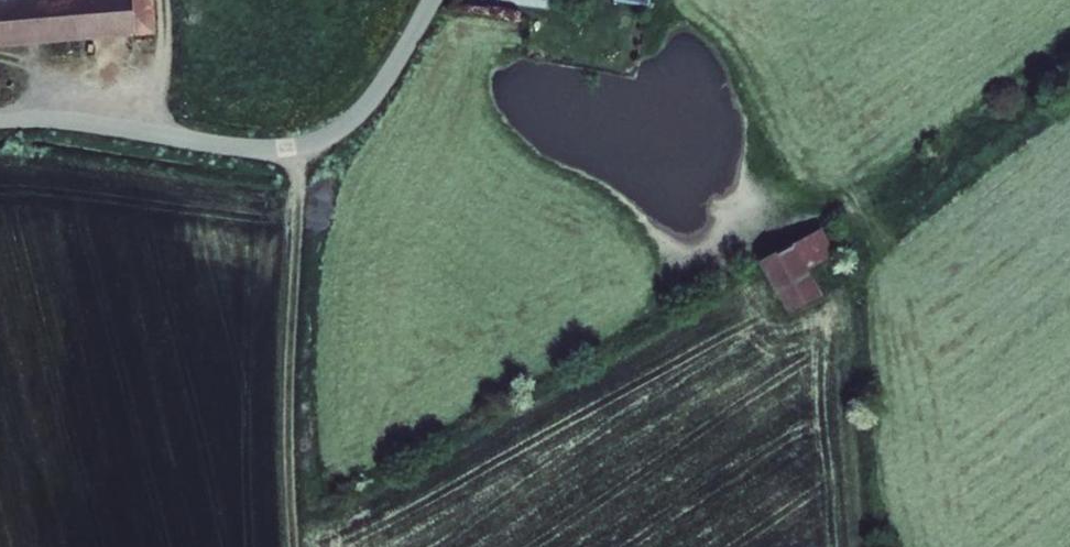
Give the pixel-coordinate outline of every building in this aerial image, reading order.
[(35,40),(32,0),(0,0),(0,42),(35,40)] [(53,0),(32,0),(35,40),(46,40),(56,39),(53,0)] [(56,39),(158,33),(155,0),(53,0),(56,39)] [(788,312),(822,292),(808,268),(835,252),(819,225),(758,261),(788,312)]
